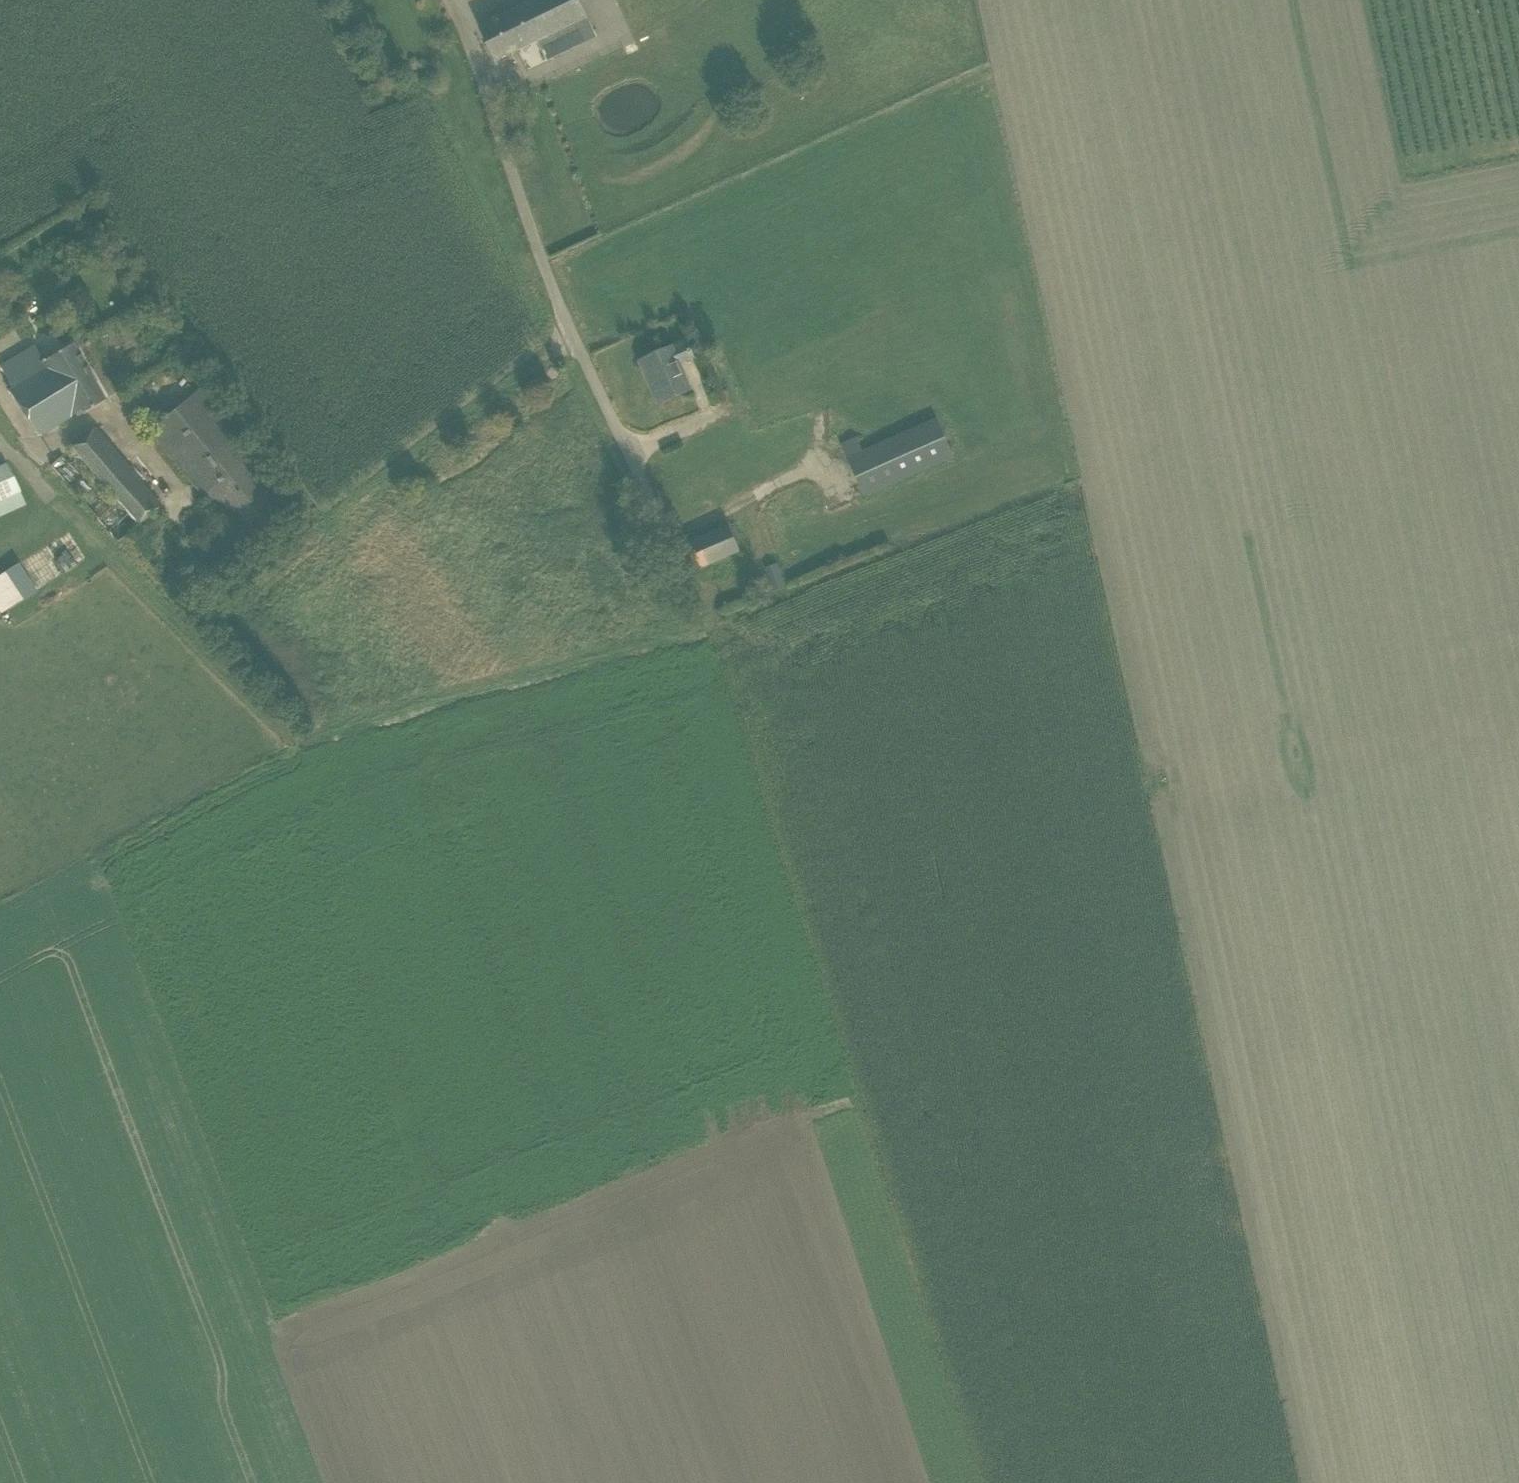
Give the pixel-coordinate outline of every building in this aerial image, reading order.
[(496,61),(537,41),(547,61),(597,36),(580,0),(534,0),(479,27),(496,61)] [(39,435),(75,414),(77,416),(105,400),(72,343),(44,360),(35,345),(0,366),(0,367),(13,387),(9,390),(35,432),(39,435)] [(672,347),(640,361),(649,380),(651,379),(661,401),(659,402),(659,403),(691,389),(679,363),(694,356),(688,344),(673,350),(672,347)] [(197,390),(149,429),(239,539),(287,500),(197,390)] [(865,496),(953,457),(936,419),(863,451),(857,438),(842,444),(865,496)] [(71,448),(117,502),(137,525),(160,506),(126,464),(94,428),(71,448)] [(19,490),(7,465),(0,468),(0,499),(19,490)] [(689,542),(700,568),(740,551),(730,525),(689,542)] [(0,573),(0,610),(36,593),(22,563),(0,573)]
